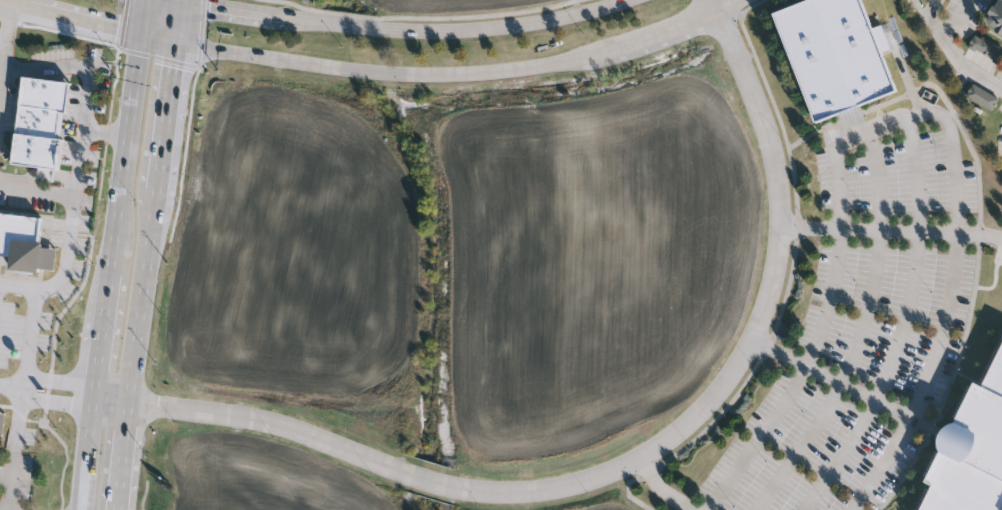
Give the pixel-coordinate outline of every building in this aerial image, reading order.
[(898,95),(884,54),(892,51),(884,26),(873,30),(863,0),(786,0),(787,5),(774,10),(812,124),(898,95)] [(985,23),(998,0),(1001,0),(1001,32),(985,23)] [(1001,63),(1001,50),(979,34),(971,45),(1000,66),(1001,63)] [(22,76),(10,162),(59,168),(70,82),(22,76)] [(993,110),(999,98),(974,88),(969,99),(993,110)] [(11,257),(0,256),(0,212),(42,217),(35,271),(9,268),(11,257)] [(981,387),(1001,345),(1001,509),(919,509),(930,488),(921,484),(971,382),(981,387)]
